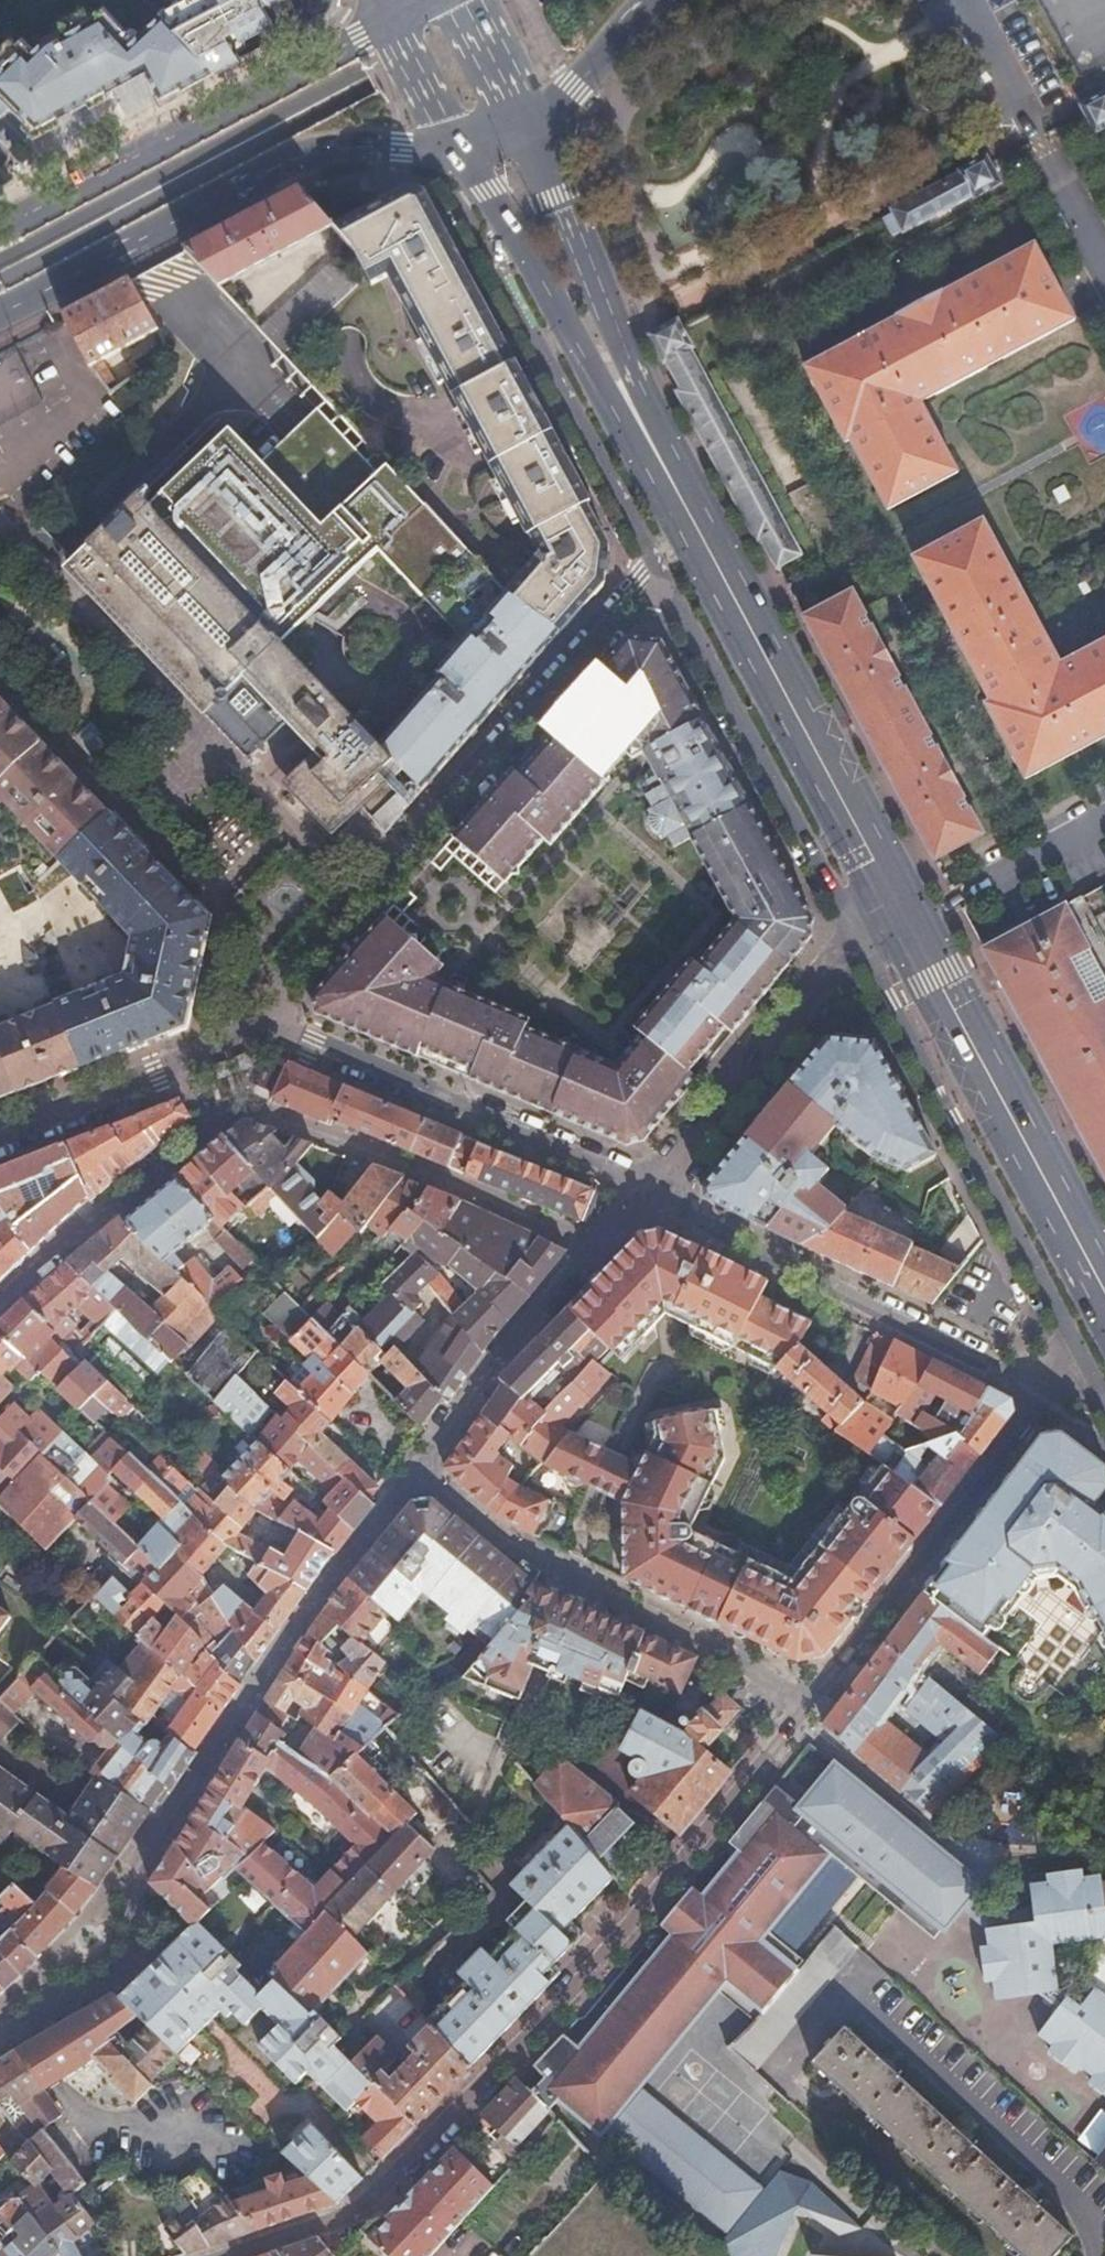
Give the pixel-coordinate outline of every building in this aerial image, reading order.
[(270,4),(266,0),(176,0),(157,10),(159,12),(212,68),(238,55),(230,40),(270,20),(264,7),(270,4)] [(214,71),(212,68),(159,12),(137,33),(134,30),(131,28),(127,28),(124,30),(101,6),(86,14),(63,26),(42,37),(43,39),(38,42),(31,48),(20,36),(14,42),(0,55),(0,96),(33,129),(80,104),(73,91),(105,74),(112,87),(144,70),(161,99),(196,80),(195,78),(206,67),(211,72),(214,71)] [(63,26),(86,14),(82,7),(59,19),(63,26)] [(14,42),(8,36),(0,44),(0,55),(14,42)] [(196,80),(211,72),(206,67),(195,78),(196,80)] [(80,104),(112,87),(105,74),(73,91),(80,104)] [(1082,106),(1096,132),(1104,128),(1104,93),(1082,106)] [(1002,183),(986,155),(958,171),(959,173),(891,208),(894,212),(885,216),(892,230),(901,226),(902,229),(970,194),(973,199),(1002,183)] [(217,286),(331,225),(301,190),(299,188),(241,220),(185,250),(186,251),(217,285),(217,286)] [(506,592),(558,634),(603,584),(606,545),(585,506),(574,486),(555,449),(537,416),(494,337),(431,221),(414,190),(336,231),(351,249),(369,281),(386,273),(445,381),(529,536),(531,535),(540,553),(506,592)] [(859,440),(895,507),(964,471),(929,403),(1083,319),(1043,244),(813,369),(852,442),(859,440)] [(356,285),(333,259),(258,329),(282,355),(356,285)] [(95,300),(63,316),(98,382),(102,377),(93,365),(156,332),(129,281),(95,300)] [(677,320),(648,334),(663,364),(667,362),(681,390),(677,392),(757,540),(762,537),(778,567),(799,556),(687,350),(691,347),(677,320)] [(317,408),(261,462),(277,478),(333,425),(317,408)] [(297,580),(321,605),(376,555),(418,597),(437,615),(466,644),(436,674),(443,680),(378,746),(420,790),(437,771),(469,735),(505,695),(505,694),(558,634),(506,592),(501,588),(490,576),(467,551),(415,496),(407,504),(377,473),(333,425),(277,478),(261,462),(253,453),(214,489),(297,580)] [(214,489),(253,453),(230,429),(192,465),(214,489)] [(315,678),(280,642),(321,605),(297,580),(214,489),(192,465),(150,505),(140,495),(125,508),(83,549),(66,564),(250,759),(286,724),(314,752),(284,783),(295,794),(298,791),(325,817),(336,806),(346,795),(360,808),(370,818),(383,830),(406,806),(420,790),(378,746),(340,706),(315,678)] [(401,481),(386,465),(377,473),(407,504),(415,496),(401,481)] [(924,561),(1000,703),(994,706),(1033,779),(1104,741),(1104,645),(1069,665),(991,522),(924,561)] [(856,595),(807,620),(939,864),(987,838),(856,595)] [(439,968),(382,918),(331,975),(329,973),(302,1006),(382,1039),(432,1061),(471,1077),(479,1081),(530,1103),(604,1134),(620,1141),(639,1142),(715,1052),(812,938),(813,924),(797,893),(747,801),(729,769),(661,642),(626,641),(613,656),(597,673),(448,840),(501,886),(539,842),(545,848),(605,780),(599,775),(620,751),(645,752),(660,781),(644,790),(651,804),(646,807),(648,812),(648,815),(648,819),(649,823),(650,826),(653,829),(657,831),(660,833),(661,836),(667,834),(673,845),(690,837),(735,922),(698,965),(692,960),(635,1028),(640,1033),(617,1060),(611,1061),(524,1024),(530,1017),(432,976),(439,968)] [(59,861),(106,815),(0,703),(0,799),(59,861)] [(362,724),(367,729),(374,721),(360,708),(354,714),(363,723),(362,724)] [(54,1006),(77,1066),(189,1020),(212,918),(199,906),(196,909),(140,850),(142,847),(126,831),(112,816),(110,818),(106,815),(59,861),(135,941),(126,978),(54,1006)] [(983,946),(1104,1171),(1104,976),(1065,901),(983,946)] [(21,1089),(77,1066),(54,1006),(0,1027),(0,1098),(21,1089)] [(766,1228),(802,1246),(829,1228),(844,1210),(821,1186),(832,1169),(823,1161),(815,1154),(838,1125),(869,1152),(873,1156),(907,1172),(937,1156),(910,1107),(876,1043),(828,1039),(704,1190),(706,1198),(766,1228)] [(410,1151),(423,1118),(288,1061),(272,1100),(312,1117),(311,1118),(330,1125),(333,1119),(410,1151)] [(65,1145),(87,1196),(89,1201),(191,1117),(179,1099),(65,1145)] [(464,1173),(478,1141),(423,1118),(410,1151),(464,1173)] [(236,1127),(225,1135),(269,1185),(270,1186),(289,1171),(290,1172),(313,1144),(296,1137),(274,1154),(268,1146),(263,1141),(277,1130),(252,1121),(244,1121),(236,1127)] [(284,1133),(277,1130),(263,1141),(268,1146),(284,1133)] [(284,1133),(268,1146),(274,1154),(296,1137),(284,1133)] [(211,1148),(198,1159),(230,1192),(239,1183),(249,1193),(255,1199),(269,1185),(225,1135),(211,1148)] [(488,1145),(478,1141),(464,1173),(581,1220),(592,1190),(541,1169),(489,1149),(488,1145)] [(0,1171),(0,1207),(31,1250),(87,1196),(65,1145),(20,1163),(0,1171)] [(185,1170),(175,1179),(215,1219),(221,1225),(241,1205),(239,1203),(230,1192),(198,1159),(185,1170)] [(343,1215),(360,1231),(363,1234),(370,1225),(405,1178),(375,1167),(345,1207),(331,1195),(321,1207),(329,1214),(319,1225),(325,1233),(343,1215)] [(289,1171),(270,1186),(298,1217),(316,1201),(290,1172),(289,1171)] [(370,1225),(386,1240),(387,1241),(396,1232),(439,1192),(409,1180),(405,1178),(370,1225)] [(150,1200),(124,1222),(183,1278),(216,1309),(262,1267),(255,1260),(250,1265),(252,1269),(241,1278),(236,1272),(226,1282),(228,1285),(221,1290),(194,1257),(184,1264),(174,1253),(209,1224),(215,1219),(175,1179),(150,1200)] [(270,1186),(269,1185),(255,1199),(248,1205),(256,1214),(269,1204),(289,1226),(298,1217),(270,1186)] [(439,1192),(396,1232),(411,1243),(431,1223),(447,1232),(463,1202),(450,1196),(439,1192)] [(239,1203),(241,1205),(245,1209),(248,1205),(255,1199),(249,1193),(239,1203)] [(298,1217),(318,1240),(325,1233),(319,1225),(329,1214),(321,1207),(316,1201),(298,1217)] [(431,1223),(411,1243),(420,1250),(439,1264),(447,1262),(481,1286),(477,1293),(468,1304),(457,1316),(485,1348),(565,1250),(540,1237),(463,1202),(447,1232),(431,1223)] [(5,1276),(31,1250),(0,1207),(0,1281),(5,1276)] [(829,1228),(802,1246),(845,1265),(892,1287),(909,1244),(910,1242),(844,1210),(829,1228)] [(325,1233),(318,1240),(335,1256),(360,1231),(343,1215),(325,1233)] [(105,1229),(66,1261),(117,1308),(173,1361),(190,1342),(153,1308),(111,1271),(124,1257),(167,1295),(183,1278),(124,1222),(120,1217),(105,1229)] [(221,1225),(215,1219),(209,1224),(210,1232),(216,1238),(226,1230),(221,1225)] [(938,1249),(961,1262),(983,1237),(968,1225),(963,1221),(938,1249)] [(593,1282),(567,1309),(606,1349),(616,1358),(628,1348),(638,1338),(641,1339),(666,1317),(767,1369),(769,1365),(776,1369),(799,1345),(804,1340),(811,1326),(813,1322),(764,1297),(771,1283),(706,1251),(662,1229),(651,1231),(641,1233),(607,1268),(593,1282)] [(250,1265),(255,1260),(226,1230),(216,1238),(246,1268),(250,1265)] [(909,1244),(892,1287),(906,1293),(930,1304),(957,1266),(958,1266),(909,1244)] [(391,1293),(360,1328),(389,1355),(395,1349),(424,1321),(414,1312),(422,1303),(416,1296),(429,1283),(439,1273),(415,1256),(413,1254),(412,1255),(399,1268),(382,1284),(391,1293)] [(47,1279),(24,1300),(55,1329),(63,1321),(80,1304),(94,1318),(101,1325),(117,1308),(66,1261),(47,1279)] [(220,1276),(226,1282),(236,1272),(231,1266),(220,1276)] [(429,1283),(449,1306),(455,1300),(449,1292),(453,1288),(439,1273),(429,1283)] [(216,1309),(183,1278),(167,1295),(153,1308),(190,1342),(192,1344),(221,1314),(216,1309)] [(301,1307),(288,1293),(267,1312),(293,1339),(314,1319),(301,1307)] [(457,1316),(468,1304),(460,1296),(455,1300),(449,1306),(457,1316)] [(24,1300),(12,1312),(0,1323),(0,1331),(54,1381),(49,1386),(56,1393),(59,1391),(57,1388),(80,1366),(55,1341),(61,1335),(60,1334),(55,1329),(24,1300)] [(329,1304),(314,1319),(327,1332),(342,1316),(329,1304)] [(505,1385),(483,1415),(499,1428),(525,1395),(526,1396),(531,1391),(558,1362),(562,1366),(571,1356),(566,1351),(571,1347),(576,1353),(579,1352),(584,1357),(578,1363),(569,1372),(543,1400),(538,1406),(545,1412),(574,1383),(573,1382),(574,1381),(595,1361),(606,1349),(567,1309),(540,1337),(512,1366),(500,1378),(502,1379),(500,1382),(505,1385)] [(327,1332),(368,1374),(382,1362),(409,1390),(396,1403),(421,1427),(431,1414),(441,1398),(445,1402),(447,1400),(413,1366),(395,1349),(389,1355),(360,1328),(344,1313),(342,1316),(327,1332)] [(413,1366),(447,1400),(464,1377),(485,1348),(457,1316),(413,1366)] [(101,1325),(94,1318),(70,1343),(77,1350),(101,1325)] [(300,1389),(332,1420),(368,1374),(327,1332),(314,1319),(293,1339),(291,1340),(311,1362),(307,1366),(315,1374),(300,1389)] [(63,1321),(55,1329),(60,1334),(68,1325),(63,1321)] [(233,1326),(188,1375),(216,1401),(237,1376),(260,1351),(233,1326)] [(0,1331),(0,1379),(4,1374),(8,1370),(12,1373),(19,1367),(34,1382),(39,1376),(49,1386),(54,1381),(0,1331)] [(895,1341),(878,1333),(857,1368),(860,1372),(852,1382),(864,1388),(872,1393),(872,1392),(895,1341)] [(900,1409),(933,1360),(915,1351),(895,1341),(872,1392),(872,1393),(900,1409)] [(799,1345),(776,1369),(827,1414),(822,1420),(829,1427),(831,1427),(836,1422),(841,1426),(863,1403),(799,1345)] [(260,1351),(237,1376),(269,1406),(280,1395),(293,1408),(289,1412),(304,1426),(298,1433),(369,1500),(377,1489),(378,1487),(321,1433),(332,1420),(300,1389),(260,1351)] [(571,1356),(562,1366),(569,1372),(578,1363),(571,1356)] [(57,1388),(59,1391),(79,1409),(81,1408),(94,1393),(108,1379),(87,1359),(80,1366),(57,1388)] [(897,1413),(920,1430),(921,1428),(932,1443),(958,1436),(990,1389),(960,1374),(933,1360),(900,1409),(897,1413)] [(237,1376),(216,1401),(227,1412),(250,1433),(272,1409),(269,1406),(237,1376)] [(108,1379),(94,1393),(108,1406),(114,1411),(127,1397),(108,1379)] [(499,1428),(483,1415),(459,1448),(444,1468),(486,1507),(498,1493),(506,1477),(513,1464),(497,1452),(497,1449),(508,1436),(542,1463),(543,1464),(569,1432),(560,1424),(579,1404),(582,1406),(590,1396),(574,1381),(573,1382),(574,1383),(545,1412),(538,1406),(526,1396),(525,1395),(499,1428)] [(906,1479),(942,1507),(959,1485),(965,1476),(970,1472),(1015,1413),(1011,1399),(990,1389),(958,1436),(932,1443),(921,1428),(920,1430),(907,1450),(884,1434),(869,1453),(883,1464),(891,1451),(901,1459),(894,1471),(897,1473),(906,1479)] [(531,1391),(526,1396),(538,1406),(543,1400),(531,1391)] [(94,1393),(81,1408),(95,1421),(108,1406),(94,1393)] [(841,1426),(837,1431),(869,1453),(884,1434),(892,1421),(863,1403),(841,1426)] [(16,1431),(42,1457),(63,1478),(87,1453),(86,1452),(40,1408),(16,1431)] [(626,1504),(627,1580),(797,1662),(824,1656),(851,1622),(904,1555),(942,1507),(906,1479),(897,1473),(894,1471),(883,1464),(794,1580),(724,1546),(701,1535),(701,1534),(701,1532),(701,1530),(701,1528),(700,1527),(699,1525),(697,1523),(694,1521),(727,1460),(719,1431),(714,1411),(653,1426),(659,1445),(654,1456),(650,1453),(642,1466),(612,1452),(569,1432),(543,1464),(564,1471),(569,1481),(579,1486),(585,1484),(594,1488),(626,1504)] [(280,1417),(259,1441),(290,1471),(301,1461),(334,1492),(325,1503),(331,1508),(354,1530),(365,1517),(375,1505),(369,1500),(298,1433),(304,1426),(289,1412),(283,1419),(280,1417)] [(907,1450),(920,1430),(897,1413),(893,1420),(892,1421),(884,1434),(907,1450)] [(0,1416),(0,1436),(6,1441),(16,1431),(1,1415),(0,1416)] [(17,1483),(48,1514),(65,1530),(76,1519),(90,1504),(73,1487),(63,1478),(42,1457),(16,1431),(6,1441),(0,1436),(0,1466),(17,1483)] [(105,1431),(86,1452),(87,1453),(110,1475),(114,1470),(130,1453),(105,1431)] [(1089,1506),(1104,1486),(1102,1467),(1064,1435),(1042,1437),(960,1545),(945,1565),(954,1572),(932,1600),(973,1631),(982,1638),(1029,1575),(1032,1578),(1059,1578),(1081,1598),(1104,1643),(1104,1518),(1089,1506)] [(259,1441),(224,1477),(233,1486),(258,1509),(259,1509),(299,1532),(333,1552),(335,1553),(354,1530),(331,1508),(320,1519),(296,1498),(291,1501),(284,1494),(292,1487),(285,1480),(292,1472),(290,1471),(259,1441)] [(63,1478),(73,1487),(90,1504),(107,1486),(114,1478),(110,1475),(87,1453),(63,1478)] [(148,1469),(130,1453),(114,1470),(135,1490),(151,1473),(148,1469)] [(161,1454),(148,1469),(151,1473),(174,1494),(188,1478),(161,1454)] [(0,1466),(0,1507),(45,1551),(65,1530),(48,1514),(17,1483),(0,1466)] [(151,1473),(135,1490),(164,1518),(161,1521),(135,1548),(157,1569),(182,1542),(202,1575),(227,1546),(181,1502),(181,1500),(174,1494),(151,1473)] [(498,1493),(486,1507),(497,1517),(537,1536),(540,1530),(549,1527),(555,1517),(550,1512),(554,1502),(519,1486),(506,1477),(498,1493)] [(216,1503),(188,1478),(174,1494),(181,1500),(181,1502),(227,1546),(243,1554),(252,1538),(239,1531),(216,1503)] [(107,1486),(90,1504),(99,1513),(117,1495),(107,1486)] [(258,1509),(233,1486),(216,1503),(239,1531),(259,1509),(258,1509)] [(117,1495),(99,1513),(113,1527),(131,1507),(117,1495)] [(481,1617),(502,1634),(533,1599),(527,1593),(534,1583),(541,1573),(523,1561),(516,1568),(455,1515),(452,1517),(429,1498),(412,1499),(403,1511),(348,1578),(385,1614),(410,1585),(417,1591),(429,1576),(463,1603),(481,1617)] [(157,1569),(135,1548),(113,1527),(99,1513),(90,1504),(76,1519),(114,1551),(111,1553),(144,1587),(134,1598),(113,1577),(94,1597),(144,1643),(179,1675),(181,1674),(222,1711),(239,1688),(247,1675),(255,1662),(213,1596),(206,1586),(201,1577),(202,1575),(182,1542),(157,1569)] [(333,1552),(299,1532),(286,1554),(270,1545),(268,1548),(259,1563),(307,1589),(333,1552)] [(252,1538),(243,1554),(254,1560),(259,1563),(268,1548),(252,1538)] [(295,1606),(307,1589),(259,1563),(254,1560),(250,1566),(254,1570),(249,1576),(269,1595),(258,1610),(225,1586),(221,1589),(213,1596),(234,1629),(255,1662),(295,1606)] [(329,1604),(308,1633),(327,1653),(335,1644),(345,1632),(351,1637),(341,1648),(344,1651),(340,1657),(344,1660),(339,1665),(368,1689),(384,1665),(359,1643),(385,1614),(348,1578),(329,1604)] [(212,1581),(206,1586),(213,1596),(221,1589),(212,1581)] [(468,1673),(520,1698),(533,1667),(555,1614),(557,1596),(556,1594),(534,1583),(527,1593),(533,1599),(502,1634),(490,1648),(469,1672),(468,1673)] [(410,1585),(385,1614),(393,1621),(417,1591),(410,1585)] [(923,1593),(886,1642),(918,1669),(925,1674),(947,1647),(980,1672),(998,1650),(982,1638),(973,1631),(932,1600),(923,1593)] [(555,1614),(533,1667),(540,1670),(547,1673),(548,1670),(558,1647),(576,1603),(570,1600),(556,1594),(557,1596),(555,1614)] [(481,1617),(463,1603),(455,1612),(472,1627),(481,1617)] [(558,1647),(548,1670),(580,1684),(611,1698),(615,1699),(622,1684),(639,1691),(645,1680),(676,1695),(694,1658),(576,1603),(558,1647)] [(11,1617),(0,1609),(0,1632),(11,1617)] [(69,1621),(31,1657),(166,1785),(171,1790),(172,1790),(188,1766),(196,1753),(194,1751),(173,1736),(162,1753),(140,1735),(146,1726),(120,1702),(135,1683),(120,1669),(116,1664),(95,1688),(74,1668),(97,1647),(97,1646),(69,1621)] [(345,1632),(335,1644),(341,1648),(351,1637),(345,1632)] [(297,1651),(285,1669),(311,1687),(351,1713),(368,1689),(339,1665),(331,1676),(325,1671),(334,1659),(327,1653),(308,1633),(297,1651)] [(823,1725),(932,1814),(934,1815),(1006,1741),(966,1708),(957,1701),(945,1691),(930,1679),(909,1705),(905,1710),(920,1722),(945,1743),(919,1767),(873,1727),(897,1696),(918,1669),(886,1642),(859,1678),(823,1725)] [(179,1675),(144,1643),(120,1669),(135,1683),(120,1702),(146,1726),(148,1722),(153,1716),(173,1687),(189,1701),(167,1731),(173,1736),(194,1751),(220,1715),(222,1711),(191,1683),(181,1674),(179,1675)] [(0,1692),(0,1699),(13,1712),(34,1690),(88,1741),(93,1742),(97,1738),(104,1746),(112,1747),(92,1771),(103,1778),(148,1808),(166,1785),(31,1657),(0,1692)] [(298,1715),(316,1726),(334,1738),(338,1731),(351,1713),(311,1687),(285,1669),(276,1683),(265,1701),(295,1720),(298,1715)] [(909,1705),(930,1679),(925,1674),(918,1669),(897,1696),(909,1705)] [(611,1698),(580,1684),(576,1695),(607,1707),(611,1698)] [(631,1792),(679,1832),(711,1792),(727,1773),(701,1750),(734,1709),(715,1694),(683,1735),(660,1723),(659,1723),(636,1758),(632,1768),(631,1771),(631,1775),(633,1778),(635,1781),(638,1783),(631,1792)] [(0,1699),(0,1733),(5,1738),(20,1720),(13,1712),(0,1699)] [(376,1715),(386,1725),(398,1715),(399,1715),(384,1702),(381,1700),(377,1704),(382,1710),(376,1715)] [(248,1729),(240,1741),(268,1759),(279,1742),(330,1775),(356,1752),(361,1747),(349,1738),(338,1731),(334,1738),(316,1726),(302,1749),(284,1737),(286,1733),(257,1713),(248,1729)] [(351,1713),(338,1731),(349,1738),(361,1721),(351,1713)] [(621,1751),(636,1758),(659,1723),(660,1723),(640,1713),(621,1751)] [(681,1714),(676,1724),(686,1729),(692,1719),(681,1714)] [(153,1716),(148,1722),(162,1735),(167,1731),(153,1716)] [(330,1775),(279,1742),(268,1759),(240,1741),(225,1764),(211,1786),(232,1801),(222,1816),(232,1824),(223,1837),(246,1855),(233,1869),(277,1908),(294,1923),(305,1933),(324,1912),(348,1937),(393,1892),(367,1865),(392,1838),(330,1775)] [(356,1752),(330,1775),(392,1838),(367,1865),(393,1892),(435,1850),(410,1825),(419,1815),(356,1752)] [(533,1784),(565,1821),(583,1841),(616,1808),(558,1759),(533,1784)] [(864,1821),(880,1802),(836,1765),(802,1806),(776,1785),(755,1810),(729,1842),(742,1853),(705,1897),(692,1886),(660,1924),(673,1936),(628,1989),(579,2048),(563,2034),(532,2065),(544,2077),(529,2092),(547,2111),(550,2113),(562,2098),(596,2125),(608,2110),(617,2117),(643,2085),(634,2078),(672,2031),(711,1983),(757,2020),(804,1962),(757,1925),(820,1848),(832,1858),(864,1821)] [(103,1778),(67,1827),(0,1779),(0,1844),(7,1834),(58,1865),(61,1868),(63,1866),(98,1885),(155,1812),(148,1808),(103,1778)] [(211,1786),(175,1843),(208,1891),(222,1877),(223,1879),(233,1869),(246,1855),(223,1837),(232,1824),(222,1816),(232,1801),(211,1786)] [(895,1836),(891,1812),(880,1802),(864,1821),(832,1858),(868,1887),(932,1940),(959,1906),(967,1897),(978,1883),(955,1865),(944,1878),(905,1846),(902,1844),(904,1841),(895,1836)] [(448,1819),(457,1809),(453,1804),(443,1813),(448,1819)] [(981,1833),(1018,1836),(1020,1809),(983,1807),(981,1833)] [(616,1808),(583,1841),(598,1859),(606,1851),(633,1823),(616,1808)] [(1048,1809),(1042,1816),(1046,1825),(1055,1826),(1061,1819),(1057,1811),(1048,1809)] [(913,1830),(891,1812),(895,1836),(904,1841),(913,1830)] [(432,2027),(469,2068),(537,1997),(535,1994),(558,1974),(551,1967),(579,1935),(569,1925),(613,1876),(607,1870),(598,1859),(583,1841),(565,1821),(506,1887),(532,1911),(489,1957),(480,1950),(458,1974),(466,1982),(427,2022),(432,2027)] [(913,1830),(904,1841),(907,1844),(916,1833),(913,1830)] [(907,1844),(905,1846),(944,1878),(955,1865),(916,1833),(907,1844)] [(164,1861),(150,1883),(153,1885),(190,1926),(191,1927),(197,1922),(219,1902),(208,1891),(175,1843),(164,1861)] [(598,1859),(607,1870),(616,1861),(606,1851),(598,1859)] [(613,1876),(628,1894),(638,1882),(620,1863),(616,1861),(607,1870),(613,1876)] [(74,1918),(98,1885),(63,1866),(61,1868),(36,1899),(13,1927),(37,1957),(69,1923),(74,1918)] [(1048,1879),(1029,1882),(1033,1908),(1035,1921),(983,1929),(986,1948),(979,1949),(984,1981),(991,1981),(994,1999),(1035,1993),(1055,2009),(1036,2035),(1051,2047),(1047,2052),(1073,2072),(1077,2067),(1092,2079),(1088,2084),(1104,2097),(1104,1911),(1100,1879),(1091,1873),(1081,1874),(1080,1867),(1047,1872),(1048,1879)] [(37,1957),(13,1927),(36,1899),(31,1897),(12,1887),(0,1898),(0,1899),(7,1906),(0,1913),(0,1924),(4,1928),(0,1933),(0,1945),(22,1972),(29,1965),(37,1957)] [(967,1897),(959,1906),(983,1929),(1035,1921),(1033,1908),(988,1914),(967,1897)] [(305,1933),(294,1923),(286,1932),(296,1941),(265,1971),(271,1977),(312,2012),(366,1955),(363,1952),(363,1951),(348,1937),(324,1912),(305,1933)] [(147,2027),(174,2053),(215,2011),(221,2016),(226,2011),(240,2024),(255,2006),(272,2023),(253,2044),(291,2082),(301,2071),(341,2110),(353,2097),(368,2081),(348,2061),(333,2047),(330,2044),(338,2035),(312,2012),(271,1977),(256,1993),(232,1971),(238,1966),(197,1922),(191,1927),(190,1926),(183,1933),(119,1998),(114,1994),(113,1995),(136,2017),(147,2027)] [(833,1926),(804,1962),(757,2020),(752,2026),(729,2047),(755,2071),(856,1947),(833,1926)] [(22,1972),(0,1945),(0,1981),(5,1988),(11,1982),(22,1972)] [(16,2051),(42,2089),(95,2057),(111,2073),(108,2078),(133,2105),(149,2087),(145,2082),(174,2053),(147,2027),(131,2043),(128,2046),(119,2037),(123,2033),(124,2031),(122,2029),(136,2017),(113,1995),(56,2028),(16,2051)] [(1022,2255),(1054,2255),(1072,2236),(845,2025),(812,2062),(1022,2255)] [(348,2061),(368,2081),(415,2125),(442,2097),(469,2068),(432,2027),(409,2049),(417,2057),(392,2080),(383,2072),(395,2058),(371,2036),(370,2037),(348,2061)] [(128,2046),(131,2043),(123,2033),(119,2037),(128,2046)] [(28,2142),(40,2129),(57,2116),(41,2090),(42,2089),(16,2051),(0,2060),(0,2101),(12,2093),(26,2111),(13,2123),(28,2142)] [(514,2144),(547,2111),(529,2092),(518,2080),(517,2078),(501,2095),(482,2115),(483,2117),(485,2119),(481,2122),(494,2134),(491,2138),(511,2158),(519,2150),(514,2144)] [(368,2081),(353,2097),(356,2101),(376,2119),(359,2137),(381,2157),(382,2159),(397,2144),(415,2125),(368,2081)] [(717,2247),(760,2193),(648,2090),(602,2141),(717,2247)] [(304,2126),(279,2151),(291,2163),(306,2178),(335,2205),(349,2188),(356,2180),(304,2126)] [(28,2142),(12,2162),(29,2182),(31,2181),(49,2168),(67,2194),(49,2204),(76,2238),(86,2228),(93,2223),(72,2197),(85,2186),(56,2151),(40,2129),(28,2142)] [(454,2147),(391,2213),(368,2221),(358,2232),(384,2255),(431,2255),(493,2187),(454,2147)] [(1095,2162),(1104,2172),(1104,2149),(1095,2162)] [(12,2162),(4,2172),(23,2193),(17,2198),(14,2201),(33,2218),(36,2221),(38,2224),(58,2255),(59,2255),(81,2255),(72,2241),(76,2238),(49,2204),(31,2181),(29,2182),(12,2162)] [(162,2230),(184,2255),(210,2246),(240,2236),(258,2230),(232,2204),(208,2179),(199,2170),(188,2177),(176,2184),(187,2203),(189,2203),(198,2219),(184,2226),(178,2216),(162,2230)] [(717,2247),(714,2250),(720,2255),(778,2255),(797,2209),(842,2234),(863,2230),(813,2184),(779,2171),(760,2193),(717,2247)] [(240,2201),(232,2204),(258,2230),(292,2219),(326,2208),(335,2205),(306,2178),(283,2186),(279,2174),(262,2179),(233,2192),(240,2201)] [(676,2215),(647,2188),(636,2200),(666,2227),(676,2215)] [(14,2201),(5,2194),(0,2189),(0,2204),(14,2201)] [(14,2201),(17,2198),(9,2190),(5,2194),(14,2201)] [(14,2201),(0,2204),(0,2209),(0,2210),(17,2231),(33,2218),(14,2201)] [(0,2210),(0,2243),(1,2243),(17,2231),(0,2210)] [(36,2221),(33,2218),(17,2231),(22,2237),(38,2224),(36,2221)] [(38,2224),(22,2237),(6,2249),(12,2255),(58,2255),(38,2224)] [(76,2238),(72,2241),(81,2255),(104,2255),(86,2228),(76,2238)] [(319,2237),(294,2246),(270,2254),(272,2255),(331,2255),(319,2237)] [(3,2245),(0,2249),(0,2255),(12,2255),(6,2249),(3,2245)]
